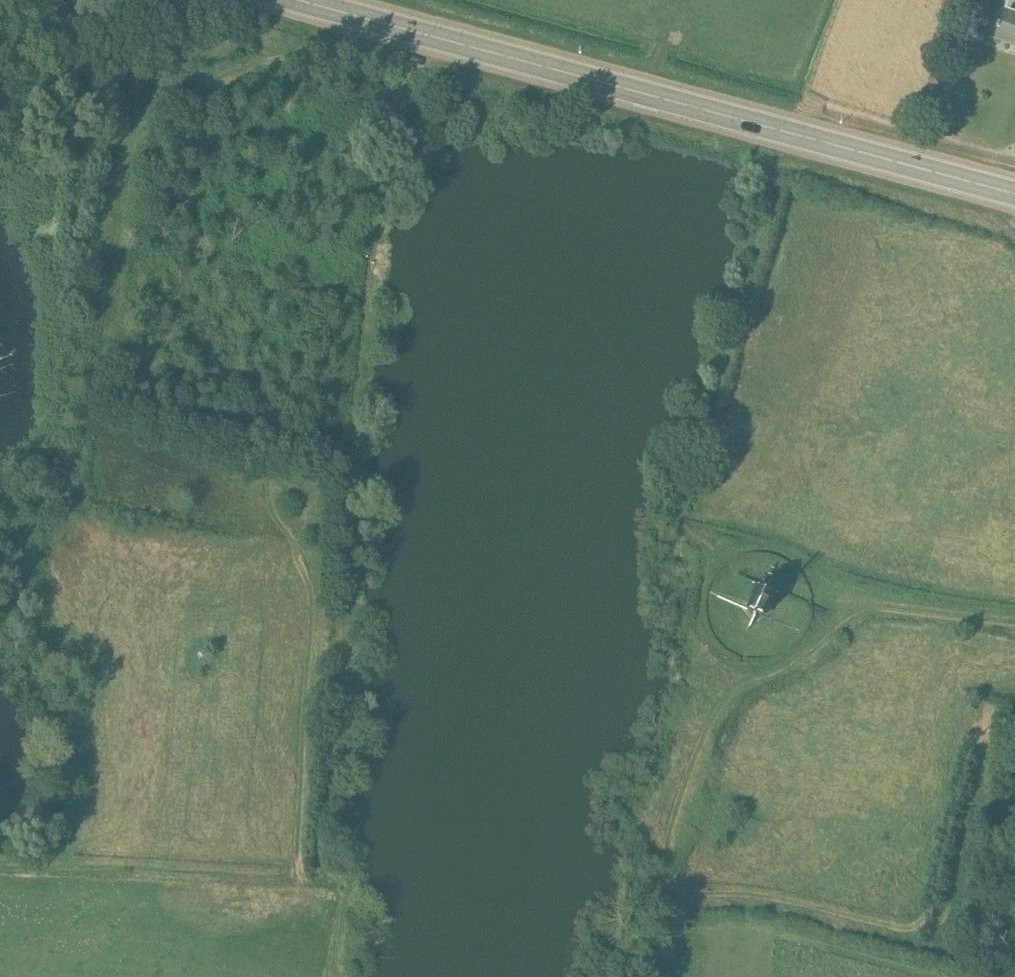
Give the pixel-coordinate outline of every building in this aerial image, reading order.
[(997,39),(1014,45),(1014,13),(1007,10),(997,39)] [(742,608),(753,622),(759,622),(772,611),(773,605),(762,592),(756,592),(743,602),(742,608)]
